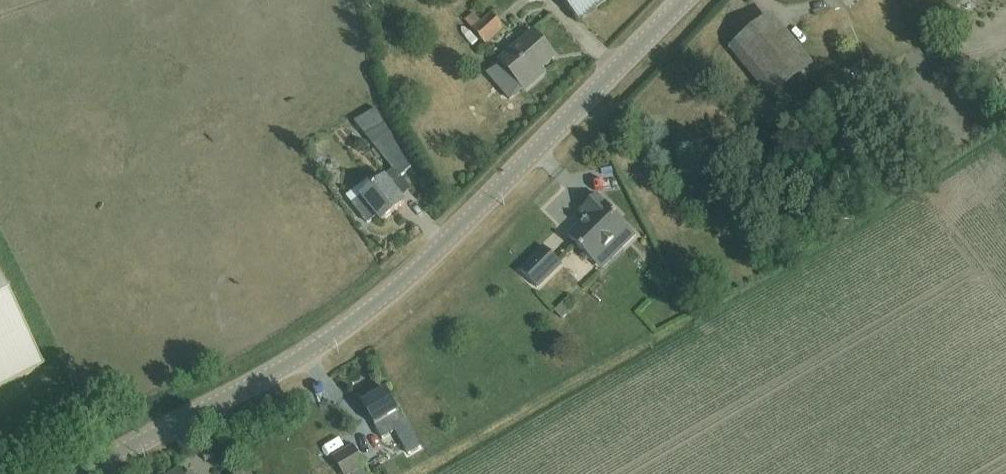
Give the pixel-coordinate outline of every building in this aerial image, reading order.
[(578,23),(606,0),(560,0),(578,23)] [(463,21),(484,45),(502,29),(489,14),(479,23),(471,14),(463,21)] [(732,49),(770,97),(811,64),(773,16),(732,49)] [(498,62),(485,74),(508,100),(521,89),(523,91),(538,78),(535,74),(553,58),(531,33),(498,62)] [(365,135),(394,171),(353,204),(368,223),(377,216),(382,222),(405,204),(400,197),(409,190),(399,178),(409,170),(374,110),(355,122),(342,132),(353,145),(365,135)] [(583,209),(590,216),(568,238),(583,252),(583,257),(586,260),(591,260),(593,263),(615,241),(623,249),(635,236),(596,196),(583,209)] [(520,271),(537,288),(561,265),(544,247),(520,271)] [(42,367),(0,284),(0,389),(42,367)] [(558,306),(565,317),(583,306),(576,295),(558,306)] [(386,387),(362,402),(383,436),(396,428),(415,458),(427,451),(407,419),(406,419),(386,387)] [(336,455),(354,445),(348,435),(330,445),(336,455)] [(369,473),(365,467),(365,466),(353,446),(333,459),(342,473),(368,473),(369,473)]
